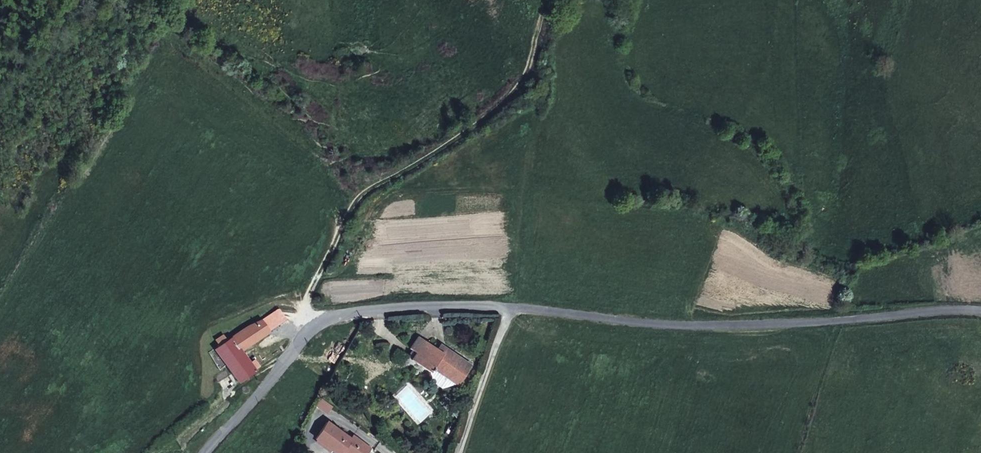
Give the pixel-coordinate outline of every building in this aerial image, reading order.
[(214,349),(237,382),(259,366),(254,359),(248,363),(240,351),(284,319),(277,309),(262,319),(248,325),(214,349)] [(432,369),(457,386),(470,366),(439,345),(436,349),(417,337),(409,349),(414,352),(409,359),(430,372),(432,369)] [(330,407),(320,400),(316,405),(326,412),(330,407)] [(458,407),(451,412),(455,417),(461,412),(458,407)] [(334,452),(342,452),(343,451),(345,452),(366,452),(370,449),(351,435),(349,438),(327,422),(315,438),(334,452)]
